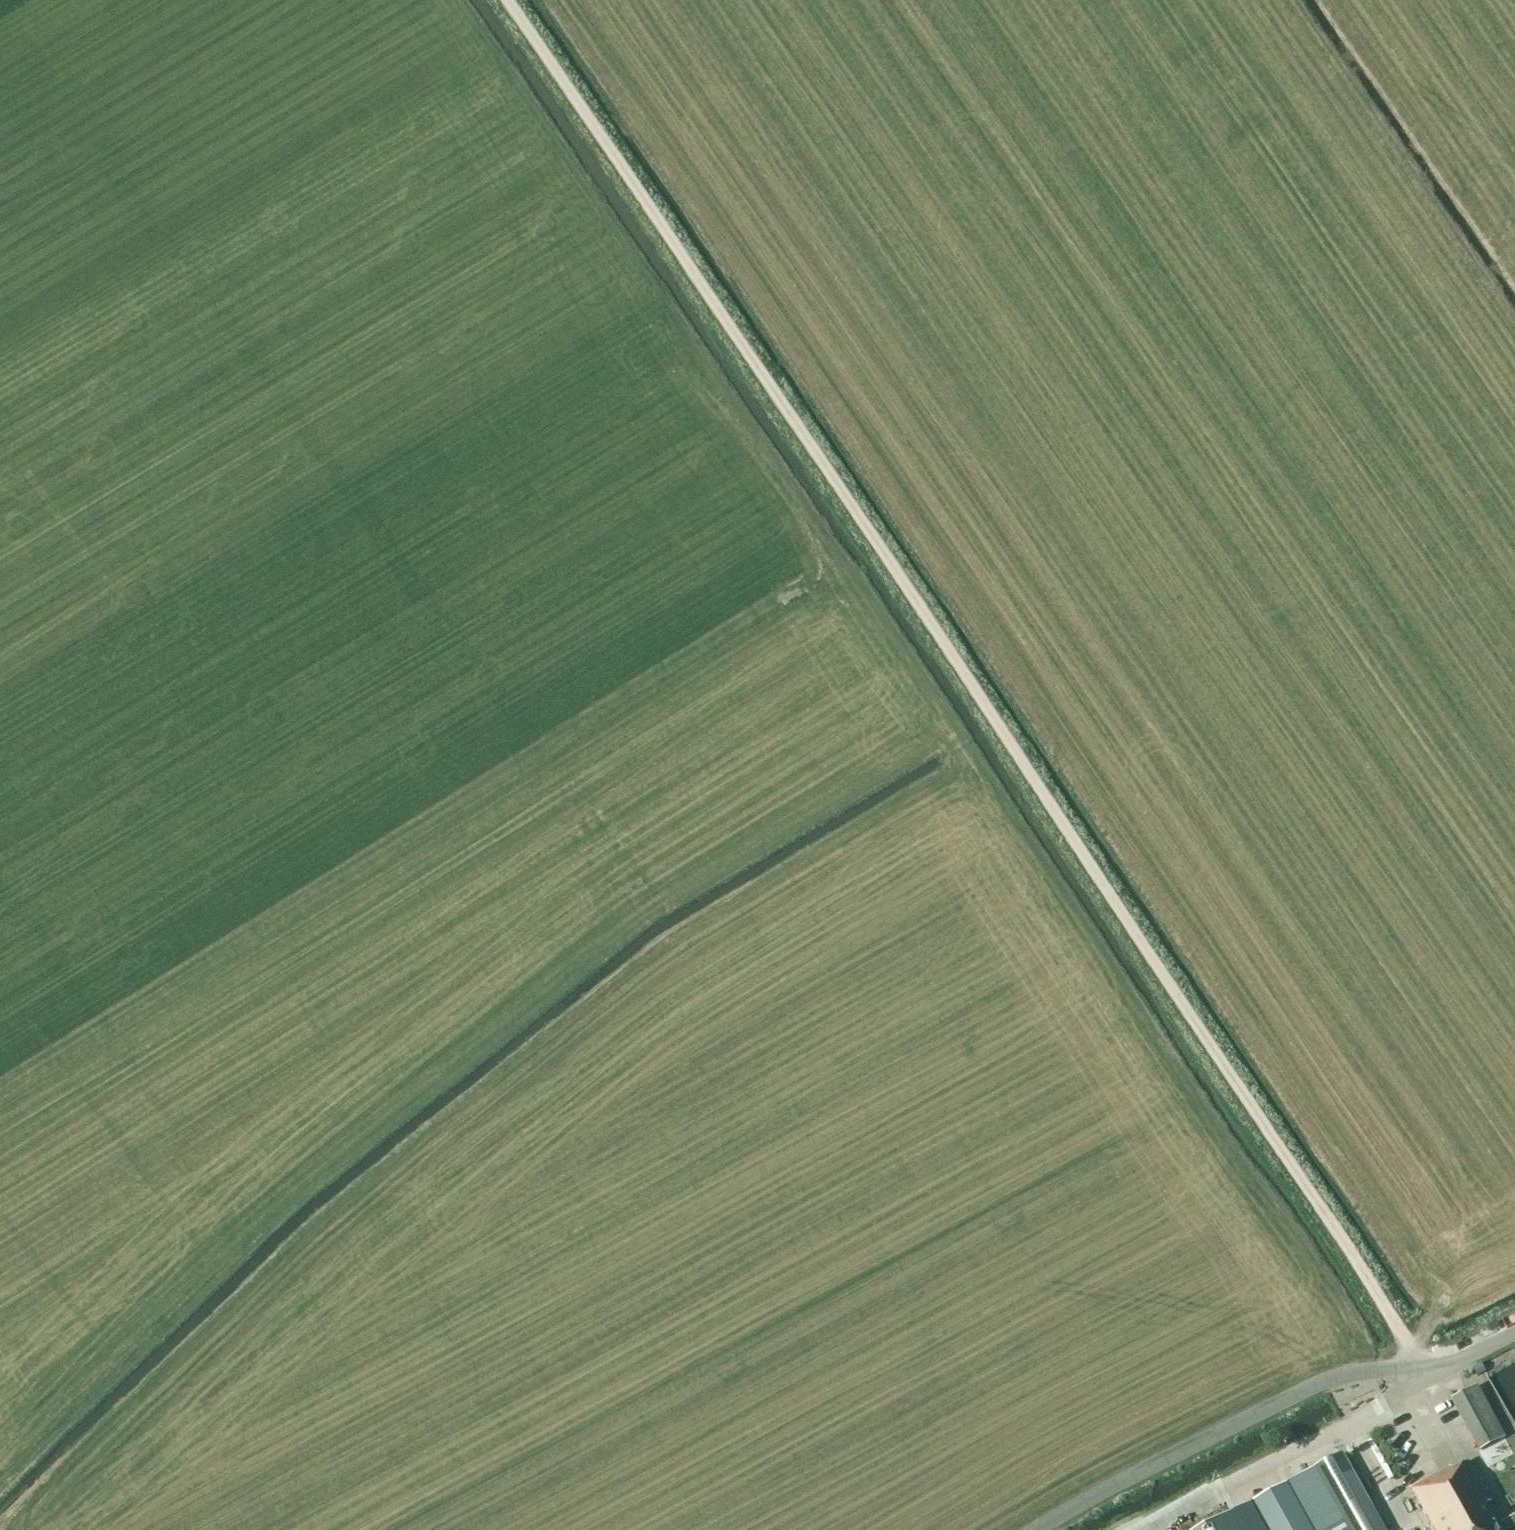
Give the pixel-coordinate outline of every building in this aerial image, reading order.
[(1480,1364),(1473,1368),(1478,1377),(1485,1373),(1480,1364)] [(1505,1437),(1477,1385),(1454,1398),(1482,1450),(1505,1437)] [(1342,1453),(1313,1470),(1343,1524),(1347,1529),(1385,1529),(1342,1453)] [(1500,1526),(1487,1504),(1491,1502),(1468,1462),(1452,1471),(1450,1467),(1412,1489),(1435,1529),(1502,1529),(1500,1526)] [(1288,1484),(1313,1529),(1332,1529),(1343,1524),(1313,1470),(1288,1484)] [(1254,1502),(1269,1529),(1313,1529),(1288,1484),(1254,1502)] [(1254,1503),(1205,1529),(1269,1529),(1254,1503)] [(1499,1526),(1500,1526),(1502,1529),(1511,1529),(1514,1527),(1514,1517),(1499,1526)]
